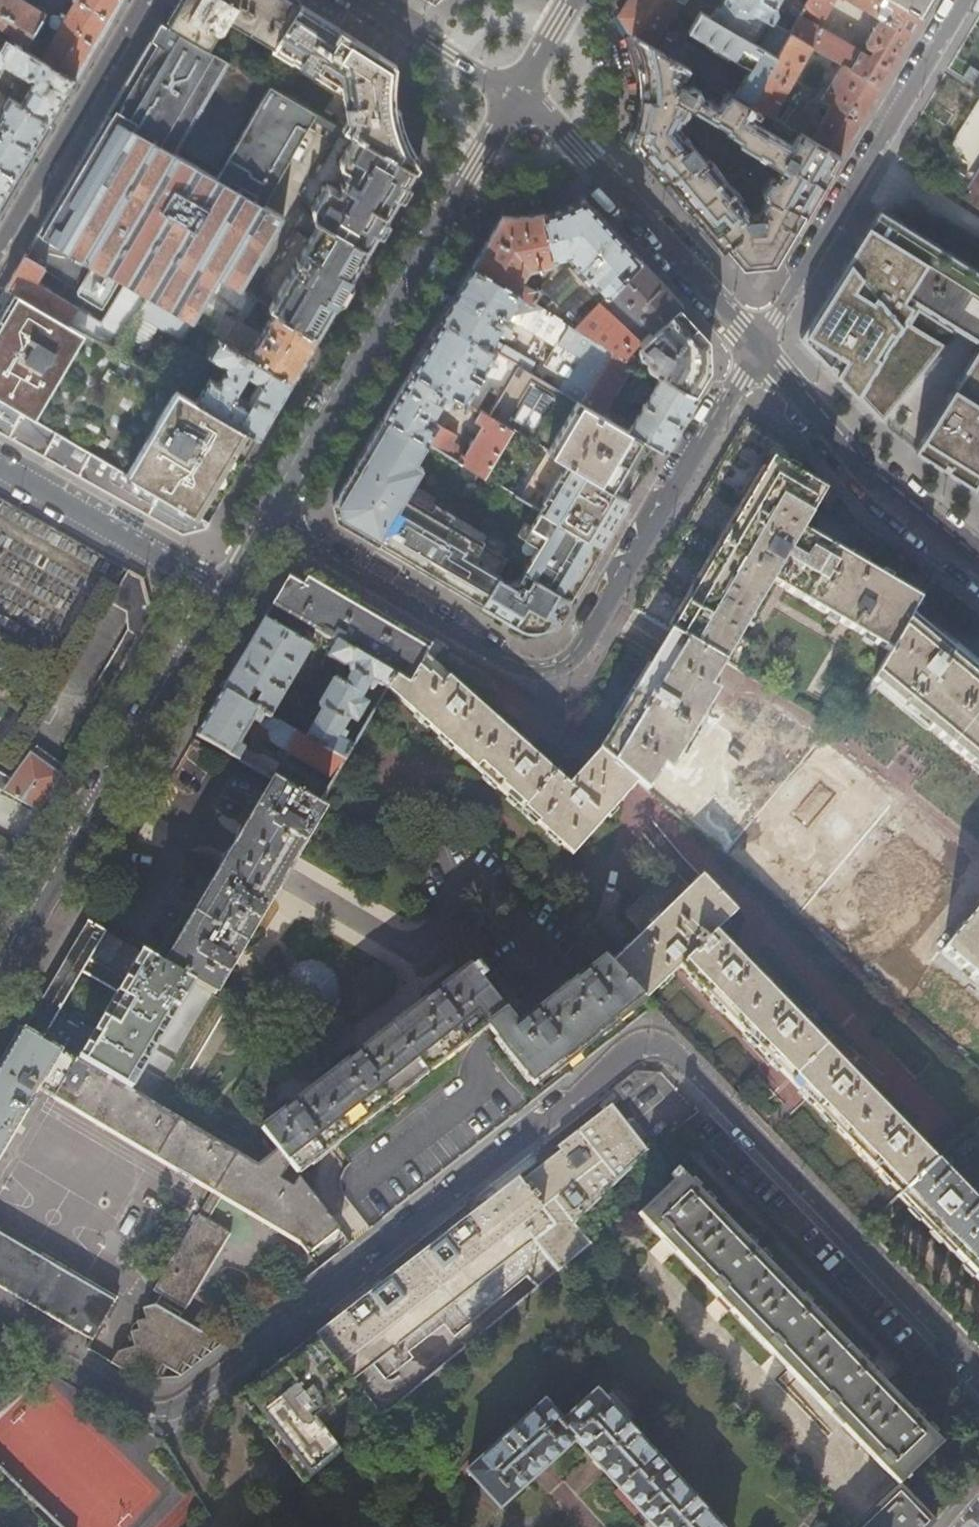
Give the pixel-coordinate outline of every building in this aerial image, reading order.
[(121,0),(75,0),(72,6),(67,3),(65,6),(69,10),(66,15),(60,12),(57,16),(53,15),(49,18),(48,23),(57,30),(52,40),(41,34),(36,43),(31,41),(30,39),(45,12),(24,0),(0,0),(0,34),(75,79),(107,24),(121,0)] [(300,6),(291,0),(182,0),(180,4),(167,26),(255,77),(273,49),(300,6)] [(776,56),(710,16),(702,12),(698,19),(691,32),(750,67),(751,68),(742,83),(723,71),(726,64),(685,40),(686,36),(668,25),(678,7),(684,10),(688,3),(684,1),(682,0),(628,0),(619,15),(626,25),(632,36),(700,75),(729,92),(749,103),(776,56)] [(790,34),(733,0),(695,0),(698,1),(713,11),(710,16),(776,56),(790,34)] [(790,34),(796,23),(779,14),(776,5),(779,0),(733,0),(790,34)] [(849,45),(801,16),(796,23),(790,34),(813,46),(844,64),(881,85),(901,50),(922,15),(895,0),(847,0),(879,18),(880,20),(860,52),(856,49),(859,43),(853,41),(849,45)] [(833,0),(810,0),(805,8),(804,10),(822,20),(834,0),(833,0)] [(922,15),(931,0),(895,0),(922,15)] [(702,12),(688,3),(684,10),(698,19),(702,12)] [(804,10),(805,8),(799,4),(794,11),(801,16),(804,10)] [(393,83),(395,67),(373,53),(331,26),(300,6),(273,49),(290,60),(293,60),(335,87),(342,86),(346,119),(342,127),(415,169),(418,165),(410,153),(402,137),(394,111),(393,83)] [(335,132),(339,125),(255,77),(167,26),(161,24),(84,154),(6,286),(11,291),(83,333),(112,350),(122,335),(146,295),(184,318),(189,319),(199,302),(207,288),(215,275),(241,289),(283,217),(261,204),(310,117),(335,132)] [(75,79),(0,34),(0,68),(3,62),(26,75),(30,73),(35,77),(30,85),(23,81),(17,83),(10,96),(50,120),(61,102),(75,79)] [(775,111),(813,46),(790,34),(776,56),(749,103),(759,109),(801,133),(839,155),(862,117),(881,85),(844,64),(823,100),(833,107),(815,134),(808,124),(811,120),(809,118),(789,107),(783,115),(775,111)] [(778,259),(801,220),(839,155),(801,133),(793,145),(748,118),(752,110),(757,112),(759,109),(749,103),(729,92),(722,102),(715,99),(712,102),(702,96),(700,90),(693,86),(686,87),(682,85),(681,80),(684,74),(696,80),(700,75),(632,36),(638,52),(641,59),(642,67),(643,71),(645,84),(644,89),(642,116),(637,130),(634,140),(653,162),(709,228),(739,264),(778,259)] [(970,66),(963,77),(968,80),(972,83),(978,72),(970,66)] [(3,104),(2,113),(0,117),(0,166),(17,176),(33,148),(50,120),(10,96),(9,95),(3,104)] [(288,264),(292,267),(273,299),(268,296),(269,294),(261,289),(255,298),(268,305),(318,334),(344,290),(365,254),(378,232),(403,190),(415,169),(342,127),(339,125),(335,132),(334,134),(343,138),(344,136),(350,140),(338,161),(340,168),(347,172),(337,190),(329,185),(320,186),(320,188),(321,191),(310,208),(312,218),(318,222),(296,259),(291,259),(288,264)] [(5,196),(17,176),(0,166),(0,205),(5,196)] [(972,186),(974,188),(967,199),(978,207),(978,174),(972,186)] [(609,225),(583,197),(562,207),(543,213),(554,264),(604,297),(640,259),(609,225)] [(899,220),(878,207),(838,273),(800,335),(837,375),(882,423),(947,344),(905,321),(915,309),(955,335),(959,329),(978,340),(978,269),(899,220)] [(554,264),(543,213),(501,216),(489,236),(481,250),(472,265),(531,301),(539,287),(535,285),(530,289),(526,286),(517,286),(524,275),(530,270),(542,284),(554,264)] [(661,282),(640,259),(604,297),(575,327),(611,350),(624,357),(628,353),(641,341),(676,309),(681,304),(661,282)] [(581,402),(611,350),(575,327),(531,301),(472,265),(456,289),(440,318),(494,351),(510,360),(517,365),(530,372),(534,364),(492,339),(496,332),(507,338),(511,332),(490,320),(494,312),(495,311),(497,311),(549,341),(554,345),(543,365),(564,376),(558,388),(581,402)] [(243,316),(255,298),(241,289),(215,275),(207,288),(237,306),(238,308),(236,311),(243,316)] [(32,418),(83,333),(11,291),(3,305),(0,310),(0,399),(32,418)] [(184,318),(146,295),(122,335),(133,342),(146,337),(154,324),(174,335),(184,318)] [(306,353),(318,334),(268,305),(264,313),(269,316),(260,332),(254,329),(250,335),(255,339),(252,345),(238,337),(244,328),(199,302),(189,319),(215,336),(291,379),(306,353)] [(692,326),(676,309),(641,341),(645,345),(643,349),(641,347),(638,352),(650,359),(648,365),(660,373),(691,392),(706,362),(704,340),(692,326)] [(464,402),(494,351),(440,318),(425,345),(410,370),(454,397),(464,402)] [(32,418),(124,472),(173,386),(112,350),(83,333),(32,418)] [(275,406),(291,379),(215,336),(204,353),(220,362),(223,371),(219,374),(216,379),(212,376),(210,378),(207,377),(194,398),(257,436),(275,406)] [(973,486),(978,476),(978,343),(915,448),(952,472),(973,486)] [(624,357),(611,350),(581,402),(658,448),(664,450),(687,412),(697,397),(691,392),(660,373),(637,413),(630,410),(625,418),(622,418),(606,408),(636,358),(628,353),(624,357)] [(512,371),(517,365),(510,360),(506,368),(512,371)] [(627,499),(658,448),(530,372),(517,365),(512,371),(497,397),(486,416),(510,430),(546,452),(627,499)] [(468,416),(486,429),(468,458),(462,455),(461,447),(451,442),(455,435),(430,419),(436,409),(444,414),(454,397),(410,370),(399,390),(383,416),(426,443),(483,475),(510,430),(486,416),(478,410),(472,408),(468,416)] [(194,398),(173,386),(124,472),(208,520),(232,479),(257,436),(194,398)] [(497,397),(489,392),(478,410),(486,416),(497,397)] [(208,520),(124,472),(32,418),(0,399),(0,430),(84,477),(182,532),(205,526),(208,520)] [(585,571),(600,545),(532,505),(520,524),(526,527),(507,560),(479,544),(480,539),(450,521),(452,515),(434,504),(430,509),(406,494),(421,467),(414,461),(426,443),(383,416),(376,428),(358,459),(338,493),(332,503),(338,521),(421,570),(478,605),(497,574),(505,560),(521,569),(570,596),(585,571)] [(911,616),(931,578),(910,565),(816,509),(815,508),(825,491),(795,473),(803,457),(787,448),(744,423),(736,436),(634,609),(674,633),(727,663),(742,671),(757,645),(743,636),(776,581),(892,649),(911,616)] [(600,545),(627,499),(546,452),(519,497),(532,505),(600,545)] [(271,595),(272,606),(312,629),(334,640),(396,676),(412,685),(432,646),(373,611),(304,571),(301,576),(286,568),(276,585),(271,595)] [(521,569),(515,578),(511,578),(508,581),(497,574),(478,605),(521,631),(534,633),(548,628),(554,620),(556,621),(570,596),(521,569)] [(127,611),(128,630),(97,683),(108,691),(152,617),(142,579),(127,571),(110,603),(127,611)] [(305,642),(312,629),(272,606),(271,595),(255,622),(219,684),(275,716),(314,648),(305,642)] [(935,635),(911,616),(892,649),(876,679),(978,764),(978,672),(935,635)] [(724,670),(727,663),(674,633),(600,752),(639,784),(649,791),(665,765),(673,769),(722,691),(714,685),(724,670)] [(390,686),(396,676),(334,640),(331,646),(336,649),(332,657),(347,666),(352,665),(354,674),(348,684),(340,680),(336,681),(323,704),(326,710),(311,737),(348,759),(349,758),(357,745),(348,739),(352,733),(347,730),(354,718),(361,722),(362,721),(373,702),(365,698),(372,685),(376,687),(380,681),(390,686)] [(639,784),(600,752),(573,783),(571,783),(433,659),(442,645),(435,640),(432,646),(412,685),(396,676),(390,686),(577,854),(639,784)] [(337,779),(348,759),(311,737),(275,716),(219,684),(204,709),(194,727),(194,734),(261,773),(264,768),(241,755),(245,748),(241,738),(247,728),(337,779)] [(64,767),(32,749),(13,778),(0,771),(0,789),(39,810),(64,767)] [(324,794),(268,761),(264,768),(261,773),(222,836),(214,849),(208,859),(153,950),(211,985),(237,941),(270,885),(280,869),(287,856),(320,800),(324,794)] [(654,991),(683,962),(722,924),(743,903),(706,867),(699,874),(688,884),(617,954),(654,991)] [(978,976),(978,911),(947,949),(978,976)] [(77,938),(35,1008),(24,1028),(155,1106),(218,998),(211,985),(153,950),(86,922),(81,930),(79,934),(77,938)] [(928,1139),(722,924),(683,962),(714,995),(782,1065),(861,1148),(903,1191),(942,1153),(928,1139)] [(479,968),(469,954),(256,1120),(277,1151),(295,1173),(338,1141),(364,1122),(462,1049),(464,1048),(493,1025),(496,1029),(502,1038),(536,1079),(629,1015),(654,991),(617,954),(609,945),(517,1020),(513,1016),(485,979),(485,975),(481,971),(479,968)] [(282,987),(284,997),(286,1001),(288,1005),(296,1012),(305,1015),(314,1015),(323,1013),(328,1009),(330,1008),(335,1000),(338,992),(338,983),(335,975),(329,968),(327,966),(322,962),(313,960),(305,960),(301,962),(296,964),(294,966),(289,970),(284,978),(282,987)] [(257,1166),(155,1106),(24,1028),(0,1068),(0,1154),(23,1115),(27,1108),(28,1108),(40,1089),(53,1097),(56,1096),(174,1167),(176,1170),(193,1180),(194,1179),(213,1191),(153,1290),(184,1309),(230,1233),(208,1220),(221,1196),(300,1242),(307,1253),(339,1230),(295,1173),(277,1151),(257,1166)] [(560,1145),(561,1151),(523,1179),(517,1178),(463,1220),(316,1336),(351,1382),(531,1242),(555,1271),(589,1243),(572,1222),(647,1148),(612,1104),(560,1145)] [(942,1153),(903,1191),(901,1195),(978,1276),(978,1192),(942,1153)] [(897,1485),(899,1482),(940,1442),(932,1434),(892,1392),(857,1355),(800,1295),(744,1236),(691,1182),(681,1170),(678,1172),(674,1167),(669,1172),(673,1176),(671,1179),(636,1212),(897,1485)] [(66,1326),(90,1340),(117,1297),(42,1253),(40,1257),(37,1255),(0,1233),(0,1287),(66,1326)] [(206,1350),(212,1338),(155,1304),(142,1307),(145,1318),(136,1321),(138,1329),(130,1331),(133,1346),(116,1351),(110,1362),(121,1369),(140,1364),(155,1374),(162,1364),(176,1372),(181,1362),(186,1364),(192,1355),(196,1357),(202,1347),(206,1350)] [(335,1395),(351,1382),(316,1336),(287,1359),(266,1375),(236,1397),(298,1485),(339,1452),(317,1425),(343,1403),(335,1395)] [(0,1345),(0,1366),(4,1364),(14,1354),(0,1345)] [(4,1364),(0,1366),(0,1407),(20,1391),(24,1388),(4,1364)] [(595,1390),(562,1421),(573,1438),(590,1456),(607,1475),(654,1526),(718,1526),(624,1422),(632,1415),(611,1391),(603,1399),(595,1390)] [(562,1421),(544,1401),(466,1472),(499,1507),(531,1477),(548,1461),(573,1438),(562,1421)] [(899,1482),(897,1485),(854,1526),(929,1526),(934,1521),(899,1482)]
